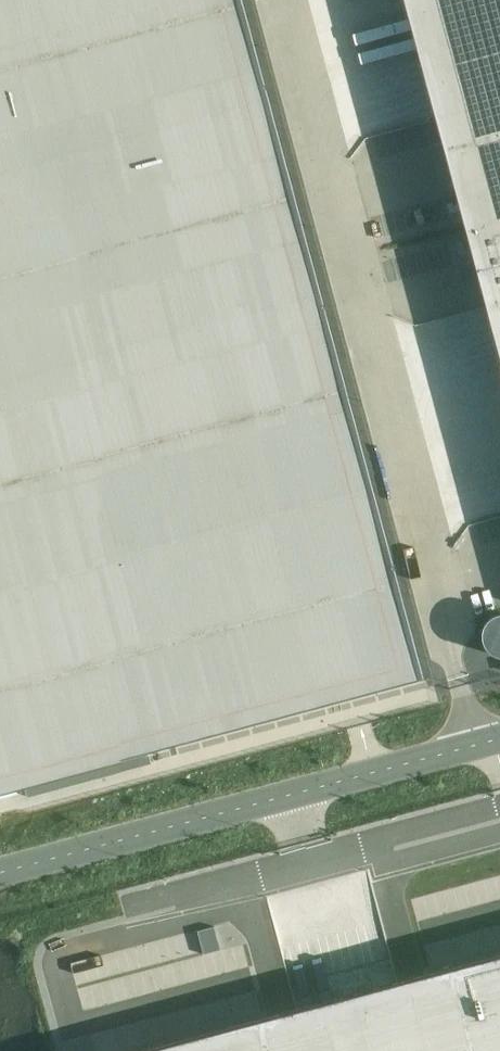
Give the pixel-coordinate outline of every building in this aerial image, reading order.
[(297,214),(239,0),(0,0),(0,294),(297,214)] [(414,30),(452,171),(468,230),(499,222),(499,0),(406,0),(414,30)] [(0,294),(0,793),(174,746),(423,679),(297,214),(0,294)] [(468,230),(488,306),(499,350),(499,222),(468,230)] [(496,616),(491,620),(486,626),(484,632),(483,639),(485,646),(489,652),(495,656),(499,658),(499,615),(496,616)] [(142,1050),(499,1050),(499,955),(142,1050)]
